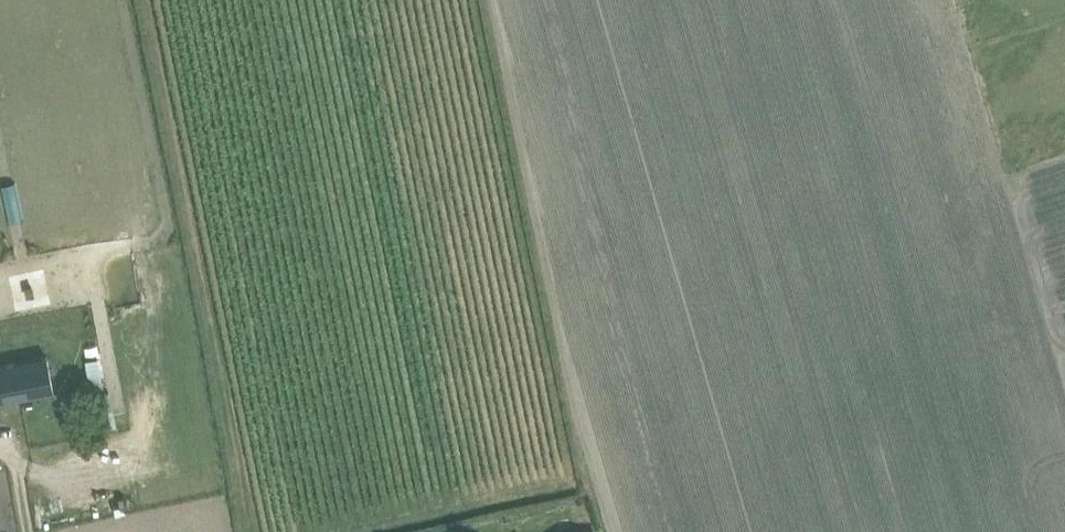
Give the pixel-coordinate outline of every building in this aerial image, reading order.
[(87,379),(102,378),(99,355),(84,357),(87,379)] [(0,366),(0,402),(49,393),(52,392),(46,358),(0,366)]
